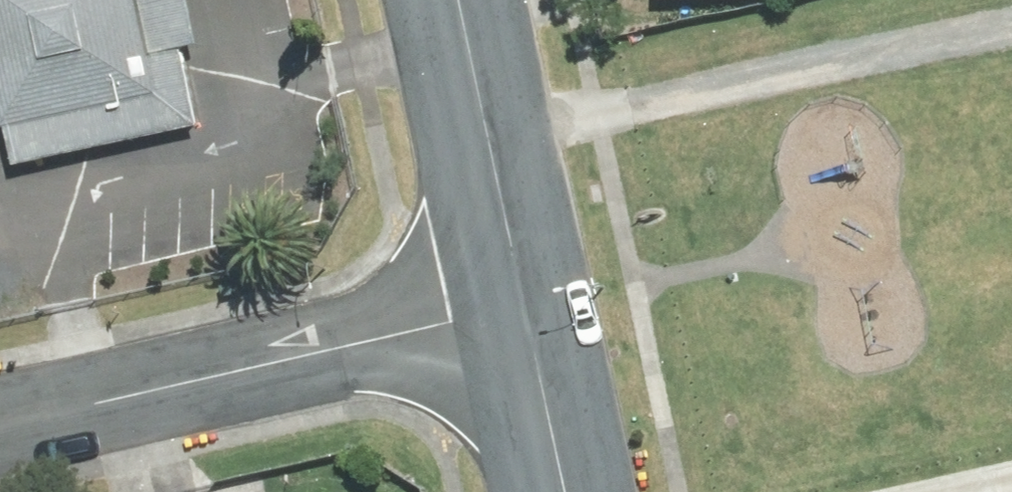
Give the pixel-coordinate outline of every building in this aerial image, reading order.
[(205,93),(186,0),(0,0),(0,133),(205,93)]
